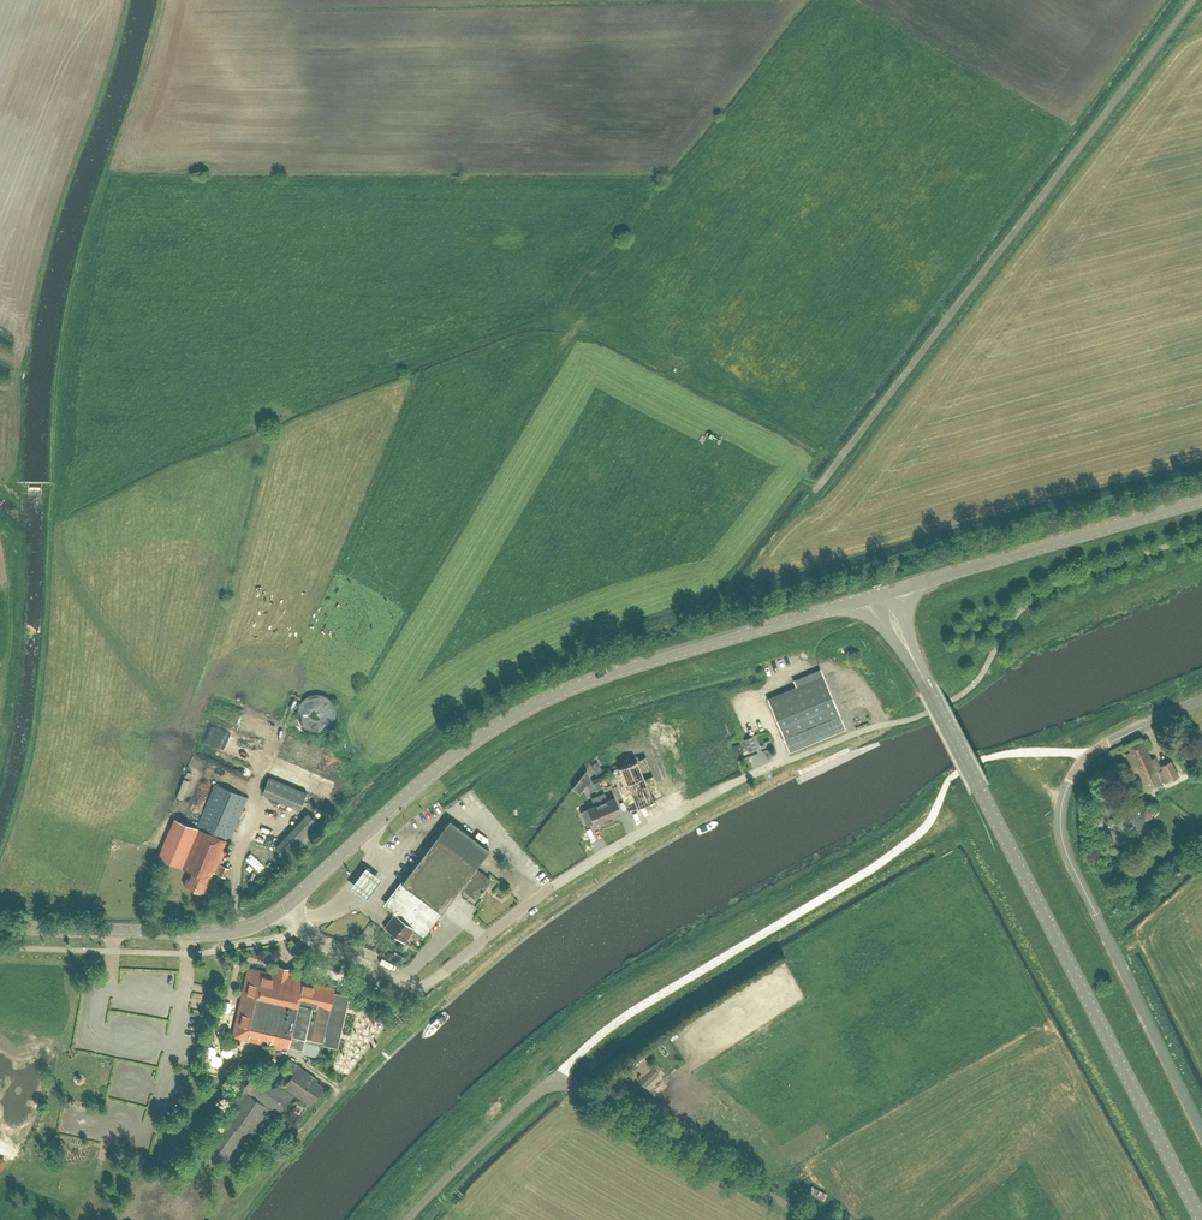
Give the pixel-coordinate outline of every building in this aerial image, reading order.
[(790,753),(845,730),(823,675),(767,698),(790,753)] [(332,726),(334,723),(336,719),(337,716),(337,712),(336,708),(335,705),(333,701),(330,698),(327,696),(324,694),(320,693),(316,693),(313,694),(309,695),(306,697),(303,700),(301,703),(299,706),(298,709),(298,713),(298,717),(299,720),(301,723),(303,726),(306,729),(309,730),(312,732),(316,732),(319,732),(323,732),(326,730),(329,728),(332,726)] [(1192,729),(1197,740),(1201,738),(1201,732),(1200,726),(1192,729)] [(1182,733),(1171,738),(1174,745),(1186,740),(1182,733)] [(1131,748),(1132,752),(1129,753),(1133,764),(1137,762),(1145,779),(1143,780),(1149,792),(1179,778),(1173,763),(1163,767),(1165,770),(1162,771),(1156,758),(1152,760),(1144,742),(1131,748)] [(737,755),(744,753),(740,743),(733,746),(737,755)] [(1195,760),(1188,745),(1175,751),(1182,766),(1195,760)] [(649,764),(646,753),(640,754),(642,766),(649,764)] [(625,775),(617,778),(627,801),(635,798),(625,775)] [(301,808),(307,792),(269,777),(263,792),(301,808)] [(215,784),(196,828),(174,819),(157,858),(180,867),(190,871),(184,885),(203,894),(213,871),(217,873),(230,841),(248,797),(215,784)] [(595,805),(588,808),(595,825),(622,814),(615,797),(608,800),(605,792),(592,798),(595,805)] [(321,825),(309,813),(276,849),(288,860),(321,825)] [(478,865),(490,849),(450,819),(447,824),(438,835),(461,853),(478,865)] [(438,884),(449,869),(461,853),(438,835),(414,867),(438,884)] [(449,869),(466,881),(461,888),(477,900),(492,880),(476,868),(478,865),(461,853),(449,869)] [(221,864),(218,873),(226,877),(229,867),(221,864)] [(438,884),(414,867),(409,875),(432,892),(438,884)] [(461,888),(466,881),(449,869),(438,884),(432,892),(409,875),(402,883),(401,881),(397,887),(418,902),(422,897),(426,900),(425,902),(423,900),(412,915),(430,928),(461,888)] [(365,870),(350,889),(365,901),(380,881),(365,870)] [(422,897),(418,902),(397,887),(384,904),(393,911),(392,913),(393,914),(384,927),(405,943),(414,930),(424,937),(430,928),(412,915),(423,900),(425,902),(426,900),(422,897)] [(264,1040),(302,1049),(305,1037),(322,1040),(321,1043),(323,1043),(337,1046),(348,996),(333,993),(334,988),(304,981),(303,982),(287,979),(288,972),(278,970),(277,975),(249,969),(233,1038),(257,1044),(261,1045),(264,1040)] [(320,1057),(323,1043),(321,1043),(322,1040),(305,1037),(302,1049),(302,1053),(320,1057)] [(669,1057),(674,1053),(667,1045),(662,1049),(669,1057)] [(639,1064),(645,1056),(640,1051),(633,1059),(639,1064)] [(280,1071),(290,1078),(285,1085),(311,1103),(322,1086),(315,1081),(316,1079),(302,1069),(303,1068),(288,1058),(280,1071)] [(638,1080),(644,1086),(658,1072),(653,1066),(638,1080)] [(295,1096),(257,1070),(242,1090),(242,1091),(203,1147),(228,1165),(248,1137),(250,1138),(271,1109),(281,1116),(295,1096)] [(331,1093),(325,1100),(330,1105),(336,1098),(331,1093)] [(220,1188),(227,1179),(223,1175),(215,1184),(220,1188)]
